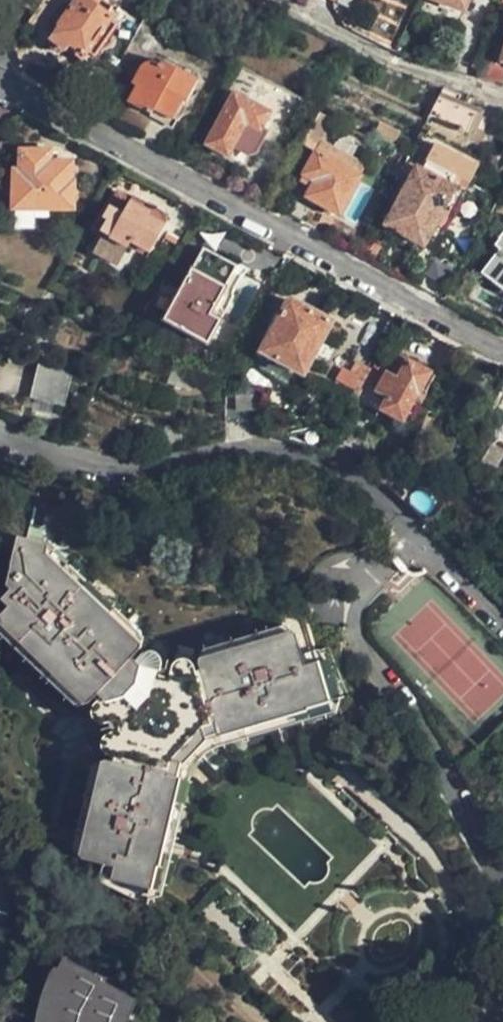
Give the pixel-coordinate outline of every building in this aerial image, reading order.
[(85,57),(109,20),(111,17),(107,15),(111,8),(101,0),(75,0),(59,26),(61,28),(52,39),(51,44),(53,48),(57,50),(60,51),(64,50),(68,46),(85,57)] [(460,11),(465,0),(433,0),(460,11)] [(109,20),(85,57),(92,62),(117,26),(109,20)] [(502,85),(502,68),(487,64),(483,63),(479,61),(473,77),(502,85)] [(183,107),(196,81),(161,62),(157,66),(149,62),(145,64),(142,66),(138,74),(130,70),(125,79),(137,86),(128,103),(150,115),(154,110),(174,121),(183,107)] [(442,87),(428,117),(471,134),(480,116),(456,107),(461,94),(442,87)] [(255,152),(265,132),(257,129),(264,117),(267,111),(232,94),(205,144),(228,157),(233,148),(245,154),(255,152)] [(330,122),(317,115),(304,138),(318,145),(330,122)] [(257,129),(265,132),(271,120),(264,117),(257,129)] [(389,149),(396,134),(381,127),(374,141),(389,149)] [(422,249),(456,190),(463,194),(475,168),(442,149),(433,164),(425,161),(421,169),(416,167),(382,224),(422,249)] [(69,163),(49,163),(38,164),(37,152),(20,152),(21,170),(13,170),(13,207),(73,206),(72,182),(69,182),(69,163)] [(38,164),(49,163),(48,152),(37,152),(38,164)] [(338,215),(359,176),(314,152),(302,175),(313,180),(305,197),(338,215)] [(164,213),(132,195),(128,200),(118,194),(112,206),(108,206),(101,217),(105,221),(99,232),(127,248),(131,242),(149,252),(164,222),(164,213)] [(493,239),(500,246),(480,274),(502,292),(502,226),(493,239)] [(202,247),(178,291),(164,317),(163,320),(208,344),(222,320),(210,313),(230,275),(236,266),(202,247)] [(178,291),(161,282),(146,306),(164,317),(178,291)] [(330,323),(288,301),(262,352),(303,375),(330,323)] [(394,356),(388,368),(377,391),(391,398),(383,409),(402,419),(427,374),(394,356)] [(374,362),(363,384),(377,391),(388,368),(374,362)] [(62,417),(73,376),(39,367),(28,406),(62,417)] [(256,397),(225,397),(225,442),(256,436),(256,397)] [(8,539),(1,570),(14,582),(0,595),(0,628),(4,632),(80,706),(87,700),(107,721),(113,742),(107,767),(99,766),(78,864),(109,871),(105,884),(143,893),(149,871),(151,872),(159,840),(171,781),(167,781),(172,760),(190,742),(212,735),(215,739),(299,713),(298,708),(320,701),(310,663),(296,668),(284,633),(189,662),(191,668),(164,677),(143,672),(129,658),(132,653),(33,556),(36,545),(24,543),(8,539)] [(97,977),(61,959),(50,982),(41,1006),(37,1019),(37,1021),(124,1021),(131,999),(97,980),(97,977)]
